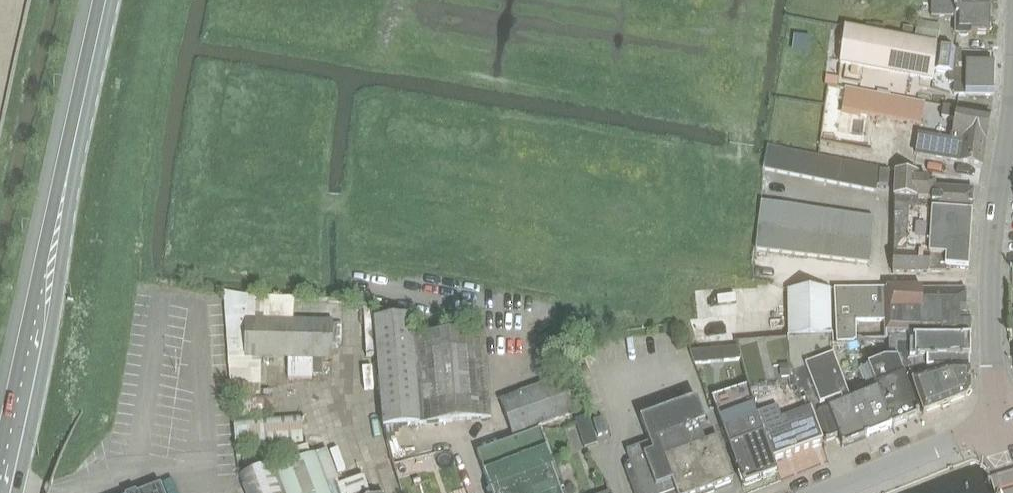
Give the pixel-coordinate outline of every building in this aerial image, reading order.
[(989,10),(942,10),(942,0),(931,0),(931,17),(955,18),(954,36),(989,37),(989,32),(992,30),(992,24),(989,22),(989,10)] [(989,10),(989,0),(942,0),(942,10),(989,10)] [(919,23),(916,39),(939,43),(942,27),(919,23)] [(844,27),(839,65),(932,81),(933,72),(949,74),(948,84),(954,85),(954,96),(964,96),(964,98),(993,98),(994,62),(977,61),(977,60),(961,59),(962,51),(956,50),(936,48),(937,43),(844,27)] [(911,37),(913,29),(903,27),(901,35),(911,37)] [(920,126),(925,103),(846,88),(845,92),(841,111),(850,113),(920,126)] [(987,142),(992,115),(944,106),(942,118),(953,119),(950,141),(920,136),(917,156),(982,167),(986,142),(987,142)] [(775,172),(780,149),(767,146),(763,170),(775,172)] [(775,172),(788,175),(792,151),(780,149),(775,172)] [(800,177),(805,154),(792,151),(788,175),(800,177)] [(800,177),(813,180),(817,156),(805,154),(800,177)] [(825,182),(830,158),(817,156),(813,180),(825,182)] [(825,182),(838,185),(842,161),(830,158),(825,182)] [(850,187),(855,163),(842,161),(838,185),(850,187)] [(850,187),(863,190),(867,166),(855,163),(850,187)] [(875,192),(880,168),(867,166),(863,190),(875,192)] [(888,186),(890,171),(880,171),(879,186),(888,186)] [(895,173),(894,209),(971,214),(973,214),(974,190),(935,189),(935,181),(918,180),(918,175),(895,173)] [(761,202),(758,227),(771,228),(773,204),(761,202)] [(773,204),(771,228),(783,230),(785,206),(773,204)] [(785,206),(783,230),(796,232),(798,208),(785,206)] [(798,208),(796,232),(808,233),(810,209),(798,208)] [(810,209),(808,233),(821,235),(823,211),(810,209)] [(971,214),(894,209),(893,254),(895,254),(893,274),(946,273),(946,268),(968,270),(970,237),(971,214)] [(823,211),(821,235),(833,237),(835,213),(823,211)] [(835,213),(833,237),(846,238),(848,215),(835,213)] [(848,215),(846,238),(858,240),(860,217),(848,215)] [(860,217),(858,240),(870,242),(872,218),(860,217)] [(755,251),(769,252),(771,228),(758,227),(755,251)] [(769,252),(781,254),(783,230),(771,228),(769,252)] [(781,254),(794,256),(796,232),(783,230),(781,254)] [(794,256),(806,257),(808,233),(796,232),(794,256)] [(808,233),(806,257),(819,259),(821,235),(808,233)] [(819,259),(831,260),(833,237),(821,235),(819,259)] [(831,260),(844,262),(846,238),(833,237),(831,260)] [(844,262),(856,263),(858,240),(846,238),(844,262)] [(858,240),(856,263),(868,265),(870,242),(858,240)] [(832,337),(832,323),(830,289),(792,289),(794,339),(832,337)] [(885,339),(888,339),(969,339),(969,320),(966,320),(965,292),(922,291),(921,290),(886,291),(835,290),(834,343),(855,344),(855,340),(857,340),(857,321),(885,322),(885,339)] [(293,319),(293,300),(246,299),(223,293),(229,388),(234,388),(234,397),(253,396),(259,396),(260,363),(251,363),(251,361),(244,360),(244,319),(293,319)] [(421,426),(492,419),(485,331),(413,336),(411,317),(373,321),(382,429),(421,426)] [(312,380),(312,361),(332,361),(333,321),(245,320),(244,360),(288,360),(288,380),(312,380)] [(790,390),(787,344),(788,339),(736,343),(738,349),(742,361),(751,394),(790,390)] [(810,401),(826,442),(826,443),(838,439),(842,448),(864,439),(850,402),(838,372),(835,363),(832,339),(788,339),(787,344),(790,390),(793,405),(805,400),(806,401),(810,401)] [(969,370),(969,339),(888,339),(889,360),(897,360),(901,369),(926,370),(969,370)] [(726,363),(742,361),(738,349),(721,350),(726,363)] [(695,365),(710,364),(705,351),(690,352),(695,365)] [(885,360),(864,368),(889,430),(919,418),(903,377),(896,361),(885,360)] [(889,430),(864,368),(859,370),(869,395),(850,402),(864,439),(889,430)] [(969,394),(969,375),(945,373),(911,384),(924,416),(965,401),(969,394)] [(512,438),(582,412),(568,376),(499,401),(512,438)] [(236,418),(272,416),(271,395),(234,398),(236,418)] [(705,425),(696,402),(640,423),(648,444),(626,452),(636,479),(629,482),(633,492),(716,492),(714,490),(732,483),(715,441),(704,445),(703,442),(715,437),(710,423),(705,425)] [(757,420),(763,435),(773,462),(822,443),(810,412),(783,423),(779,412),(757,420)] [(236,450),(302,445),(300,415),(233,420),(236,450)] [(598,444),(588,416),(575,421),(585,449),(598,444)] [(594,423),(599,437),(607,434),(603,420),(594,423)] [(778,474),(773,462),(763,435),(757,420),(724,433),(743,488),(778,474)] [(542,430),(476,454),(490,492),(487,492),(564,492),(542,430)] [(316,455),(330,492),(339,492),(337,487),(338,487),(336,482),(338,481),(327,451),(316,455)] [(316,455),(277,469),(275,463),(239,476),(245,492),(330,492),(316,455)] [(363,479),(338,487),(337,487),(339,492),(367,492),(363,479)] [(160,485),(139,492),(163,492),(160,485)]
